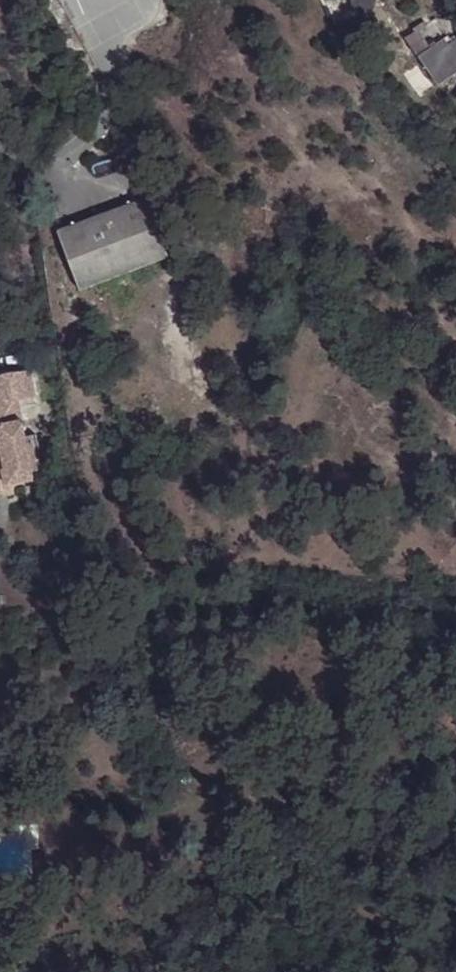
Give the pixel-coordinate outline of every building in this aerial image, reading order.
[(426,50),(445,79),(455,71),(455,38),(453,40),(449,34),(426,50)] [(83,291),(170,257),(149,199),(61,232),(83,291)] [(10,479),(33,475),(32,466),(27,444),(21,445),(19,434),(12,395),(32,390),(27,367),(0,372),(0,481),(10,479)] [(32,431),(19,434),(21,445),(27,444),(32,466),(39,465),(32,431)] [(10,479),(0,481),(0,493),(12,490),(10,479)]
